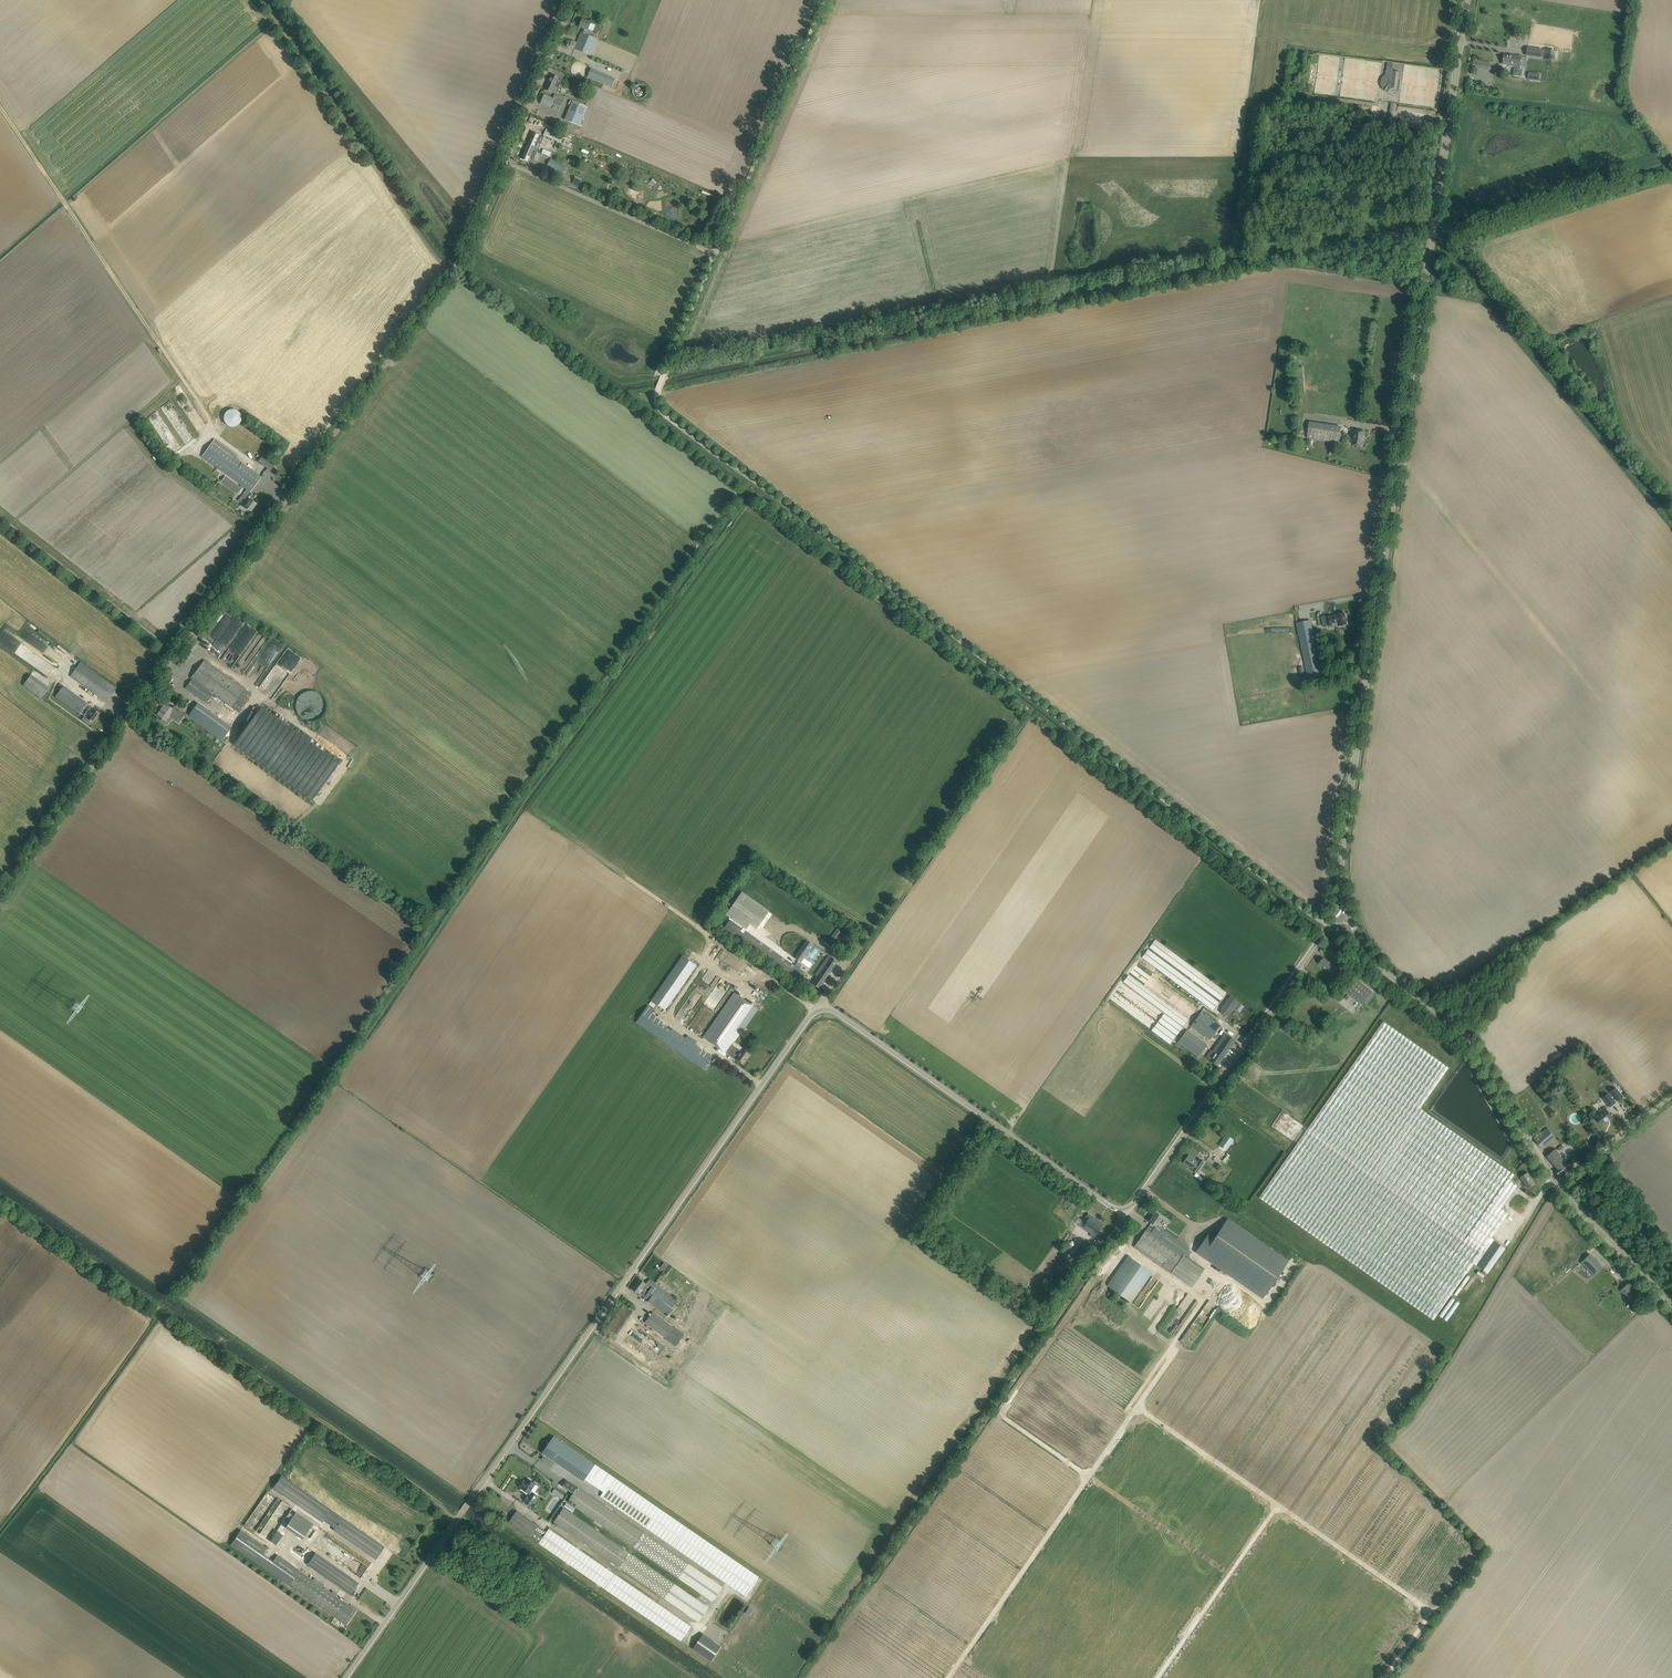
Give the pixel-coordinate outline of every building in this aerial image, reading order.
[(591,23),(582,19),(579,26),(585,29),(583,33),(582,32),(575,49),(591,55),(597,39),(589,35),(591,31),(588,30),(591,23)] [(1554,60),(1555,47),(1544,46),(1543,59),(1554,60)] [(1527,48),(1526,55),(1541,57),(1542,49),(1527,48)] [(1522,57),(1504,54),(1503,64),(1509,65),(1515,66),(1514,76),(1521,77),(1522,71),(1520,71),(1522,57)] [(1491,63),(1473,60),(1472,67),(1489,69),(1491,63)] [(1400,72),(1393,71),(1394,64),(1387,63),(1387,70),(1386,70),(1385,75),(1384,76),(1383,77),(1382,78),(1381,79),(1381,81),(1381,82),(1381,84),(1381,85),(1381,87),(1383,88),(1384,90),(1388,92),(1391,89),(1398,89),(1400,72)] [(612,87),(615,79),(591,69),(587,77),(612,87)] [(1405,98),(1416,99),(1418,83),(1416,82),(1417,78),(1410,77),(1411,73),(1408,72),(1407,81),(1415,82),(1415,84),(1407,83),(1405,98)] [(563,79),(557,77),(552,74),(545,89),(555,94),(558,88),(563,79)] [(1429,95),(1428,100),(1434,101),(1436,81),(1434,80),(1434,84),(1429,83),(1429,84),(1425,83),(1424,94),(1429,95)] [(582,81),(579,89),(586,91),(589,84),(582,81)] [(647,94),(647,92),(647,90),(647,88),(645,87),(644,86),(642,85),(640,85),(638,85),(636,86),(635,87),(634,88),(633,90),(633,92),(633,94),(634,96),(635,97),(636,98),(638,99),(640,99),(642,99),(644,98),(645,97),(647,95),(647,94)] [(553,98),(544,94),(540,103),(558,112),(558,111),(553,109),(557,100),(562,102),(564,99),(555,95),(553,98)] [(580,125),(587,107),(573,101),(566,119),(580,125)] [(564,136),(546,129),(544,135),(557,141),(554,148),(556,149),(559,142),(561,143),(564,136)] [(539,135),(538,134),(533,132),(527,146),(533,149),(534,148),(535,148),(534,150),(538,151),(541,145),(536,143),(539,135)] [(533,163),(538,151),(534,150),(535,148),(534,148),(533,149),(527,146),(521,158),(526,161),(533,163)] [(547,166),(562,174),(566,166),(551,159),(547,166)] [(1303,367),(1295,368),(1297,391),(1304,391),(1303,367)] [(238,412),(237,411),(237,410),(235,409),(233,409),(231,409),(228,411),(227,411),(226,412),(225,413),(225,414),(224,415),(224,416),(224,417),(224,418),(224,420),(224,422),(226,424),(227,425),(228,426),(230,427),(233,427),(234,427),(235,427),(236,426),(237,426),(239,425),(239,424),(240,424),(240,423),(241,421),(241,420),(241,418),(241,416),(240,414),(239,413),(238,412)] [(1339,442),(1341,428),(1309,423),(1307,438),(1339,442)] [(1363,432),(1358,431),(1354,430),(1353,435),(1355,435),(1353,445),(1363,446),(1364,436),(1363,436),(1363,432)] [(215,439),(202,456),(227,475),(221,482),(238,494),(243,487),(247,489),(242,497),(243,498),(244,499),(261,477),(235,458),(237,456),(215,439)] [(258,461),(270,470),(276,463),(264,454),(258,461)] [(253,508),(254,508),(257,505),(256,504),(250,499),(248,501),(244,499),(243,498),(243,499),(240,502),(244,506),(251,511),(253,508)] [(1331,616),(1326,617),(1328,625),(1329,625),(1330,626),(1331,625),(1332,624),(1332,623),(1335,623),(1335,622),(1338,622),(1338,626),(1347,624),(1345,613),(1336,614),(1336,615),(1334,615),(1331,616)] [(235,615),(230,623),(239,628),(243,620),(235,615)] [(1308,679),(1317,677),(1322,676),(1310,620),(1296,623),(1308,679)] [(248,644),(258,631),(249,624),(240,636),(247,641),(246,642),(248,644)] [(62,655),(28,631),(21,641),(6,631),(0,640),(0,643),(48,675),(54,666),(51,664),(54,660),(57,662),(62,655)] [(251,694),(209,663),(204,660),(191,678),(192,679),(186,688),(207,703),(213,694),(238,712),(251,694)] [(116,688),(112,685),(80,662),(70,676),(106,702),(116,688)] [(24,685),(42,698),(49,688),(31,675),(24,685)] [(56,696),(79,714),(87,703),(63,686),(56,696)] [(297,698),(295,708),(297,712),(299,716),(305,721),(316,720),(321,716),(325,709),(326,701),(321,694),(313,691),(304,692),(297,698)] [(174,715),(178,709),(174,706),(172,708),(165,703),(157,715),(165,721),(171,712),(174,715)] [(231,727),(217,716),(197,703),(188,716),(222,740),(231,727)] [(261,708),(235,744),(312,800),(338,764),(261,708)] [(99,713),(95,710),(93,709),(87,718),(85,716),(82,719),(88,724),(90,720),(93,722),(99,713)] [(347,740),(343,745),(350,751),(355,746),(347,740)] [(724,928),(798,981),(805,973),(800,969),(746,930),(751,923),(757,928),(770,911),(742,891),(726,915),(730,918),(729,919),(730,919),(724,928)] [(827,942),(833,946),(835,943),(836,944),(837,942),(836,941),(844,930),(838,927),(827,942)] [(801,962),(814,944),(807,940),(794,958),(801,962)] [(1226,992),(1155,940),(1150,947),(1221,1000),(1226,992)] [(813,964),(822,950),(816,946),(807,959),(813,964)] [(1219,1002),(1148,949),(1142,957),(1213,1010),(1219,1002)] [(818,976),(813,983),(819,988),(838,962),(829,955),(815,975),(818,976)] [(696,965),(683,956),(652,1000),(665,1010),(696,965)] [(1319,964),(1333,975),(1340,966),(1331,959),(1329,962),(1324,957),(1319,964)] [(1196,1010),(1136,965),(1130,973),(1190,1017),(1196,1010)] [(1189,1018),(1129,974),(1123,982),(1183,1026),(1189,1018)] [(1372,991),(1356,979),(1347,991),(1362,1003),(1372,991)] [(1123,983),(1117,990),(1177,1035),(1183,1027),(1123,983)] [(1176,1036),(1116,991),(1110,1000),(1170,1044),(1176,1036)] [(704,1037),(727,1053),(727,1052),(732,1045),(758,1009),(735,993),(704,1037)] [(1239,1002),(1230,996),(1221,1008),(1221,1012),(1227,1017),(1239,1002)] [(1202,1011),(1191,1026),(1210,1040),(1220,1025),(1202,1011)] [(1384,1020),(1260,1197),(1329,1245),(1434,1319),(1474,1263),(1491,1238),(1509,1213),(1502,1208),(1517,1186),(1510,1180),(1514,1174),(1423,1110),(1420,1108),(1449,1067),(1384,1020)] [(1177,1041),(1198,1057),(1207,1044),(1186,1028),(1177,1041)] [(663,1041),(703,1069),(712,1056),(690,1041),(688,1043),(671,1031),(663,1041)] [(1235,1040),(1231,1037),(1225,1033),(1216,1046),(1217,1047),(1214,1051),(1216,1052),(1210,1060),(1217,1065),(1235,1040)] [(732,1053),(737,1057),(736,1058),(743,1064),(750,1053),(743,1048),(741,1051),(732,1045),(727,1052),(731,1054),(732,1053)] [(1616,1087),(1610,1092),(1617,1101),(1623,1096),(1616,1087)] [(1603,1099),(1610,1108),(1617,1103),(1609,1093),(1603,1099)] [(1596,1117),(1602,1124),(1612,1116),(1604,1107),(1600,1110),(1602,1112),(1596,1117)] [(1534,1139),(1537,1142),(1542,1148),(1555,1136),(1547,1127),(1534,1139)] [(1226,1135),(1219,1145),(1226,1150),(1234,1140),(1226,1135)] [(1557,1169),(1555,1170),(1560,1175),(1571,1166),(1566,1161),(1555,1149),(1546,1157),(1557,1169)] [(1205,1162),(1204,1162),(1200,1159),(1198,1161),(1189,1155),(1183,1163),(1192,1169),(1192,1170),(1197,1173),(1205,1162)] [(1521,1177),(1528,1188),(1535,1184),(1531,1178),(1530,1178),(1527,1173),(1528,1173),(1528,1172),(1521,1177)] [(1151,1222),(1147,1228),(1152,1231),(1157,1224),(1157,1225),(1159,1222),(1163,1224),(1166,1220),(1159,1215),(1160,1215),(1159,1214),(1158,1214),(1155,1212),(1149,1221),(1151,1222)] [(1088,1213),(1079,1226),(1091,1234),(1090,1235),(1094,1238),(1104,1224),(1088,1213)] [(1209,1232),(1196,1251),(1263,1297),(1288,1261),(1227,1219),(1216,1236),(1209,1232)] [(1147,1228),(1134,1247),(1139,1250),(1192,1287),(1204,1270),(1187,1258),(1184,1256),(1188,1249),(1189,1248),(1189,1247),(1157,1225),(1157,1224),(1152,1231),(1147,1228)] [(1491,1238),(1474,1263),(1488,1273),(1506,1248),(1491,1238)] [(1063,1250),(1068,1254),(1073,1247),(1067,1241),(1063,1246),(1065,1248),(1063,1250)] [(1081,1247),(1077,1253),(1078,1254),(1084,1259),(1089,1253),(1088,1252),(1092,1247),(1090,1246),(1092,1243),(1089,1241),(1083,1249),(1081,1247)] [(1584,1259),(1581,1262),(1595,1275),(1597,1273),(1603,1267),(1590,1254),(1586,1257),(1584,1259)] [(1128,1255),(1107,1284),(1129,1300),(1150,1270),(1128,1255)] [(666,1271),(670,1265),(665,1262),(661,1268),(666,1271)] [(678,1300),(650,1279),(646,1284),(639,1278),(632,1288),(639,1293),(640,1293),(645,1297),(644,1298),(667,1315),(678,1300)] [(1621,1290),(1630,1299),(1638,1291),(1629,1282),(1621,1290)] [(629,1308),(625,1312),(630,1316),(634,1312),(629,1308)] [(675,1327),(674,1328),(653,1312),(645,1322),(666,1338),(666,1339),(675,1347),(685,1334),(675,1327)] [(657,1353),(663,1345),(641,1329),(640,1330),(637,1327),(634,1330),(645,1338),(642,1342),(657,1353)] [(554,1436),(542,1452),(583,1481),(595,1464),(554,1436)] [(281,1475),(272,1488),(322,1522),(331,1509),(281,1475)] [(758,1577),(614,1477),(601,1496),(746,1595),(758,1577)] [(528,1494),(529,1493),(530,1494),(529,1497),(527,1496),(524,1500),(526,1501),(525,1502),(531,1506),(538,1495),(532,1491),(532,1492),(531,1491),(536,1483),(528,1478),(526,1482),(523,1480),(519,1486),(522,1488),(521,1489),(528,1494)] [(568,1501),(713,1602),(723,1587),(567,1479),(562,1486),(573,1493),(568,1501)] [(709,1607),(564,1507),(554,1522),(699,1622),(709,1607)] [(306,1538),(316,1523),(297,1511),(287,1526),(306,1538)] [(509,1522),(651,1620),(681,1640),(691,1626),(661,1605),(549,1528),(544,1536),(534,1530),(538,1525),(517,1511),(509,1522)] [(334,1528),(333,1530),(375,1560),(385,1546),(342,1517),(334,1528)] [(277,1528),(271,1540),(279,1545),(285,1533),(277,1528)] [(256,1563),(267,1548),(241,1529),(230,1544),(256,1563)] [(307,1565),(351,1595),(359,1583),(315,1552),(307,1565)] [(273,1561),(267,1570),(289,1585),(312,1601),(341,1621),(346,1625),(356,1610),(351,1607),(345,1603),(347,1600),(344,1599),(343,1601),(336,1596),(337,1594),(333,1591),(331,1593),(323,1587),(325,1585),(318,1580),(316,1582),(313,1580),(299,1570),(278,1555),(273,1561)] [(750,1606),(746,1612),(751,1615),(755,1609),(750,1606)] [(731,1639),(737,1630),(734,1628),(729,1638),(731,1639)] [(713,1661),(724,1646),(705,1633),(694,1648),(713,1661)]
